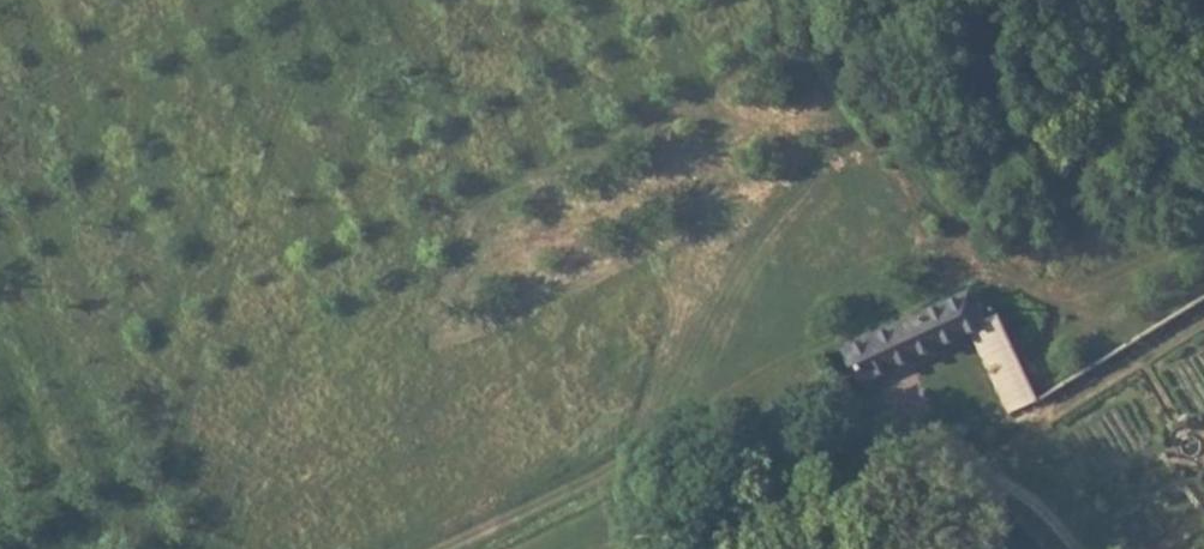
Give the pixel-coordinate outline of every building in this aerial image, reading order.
[(980,290),(848,355),(863,382),(964,332),(995,317),(980,290)] [(964,332),(1013,414),(1022,409),(1040,399),(995,317),(964,332)]
